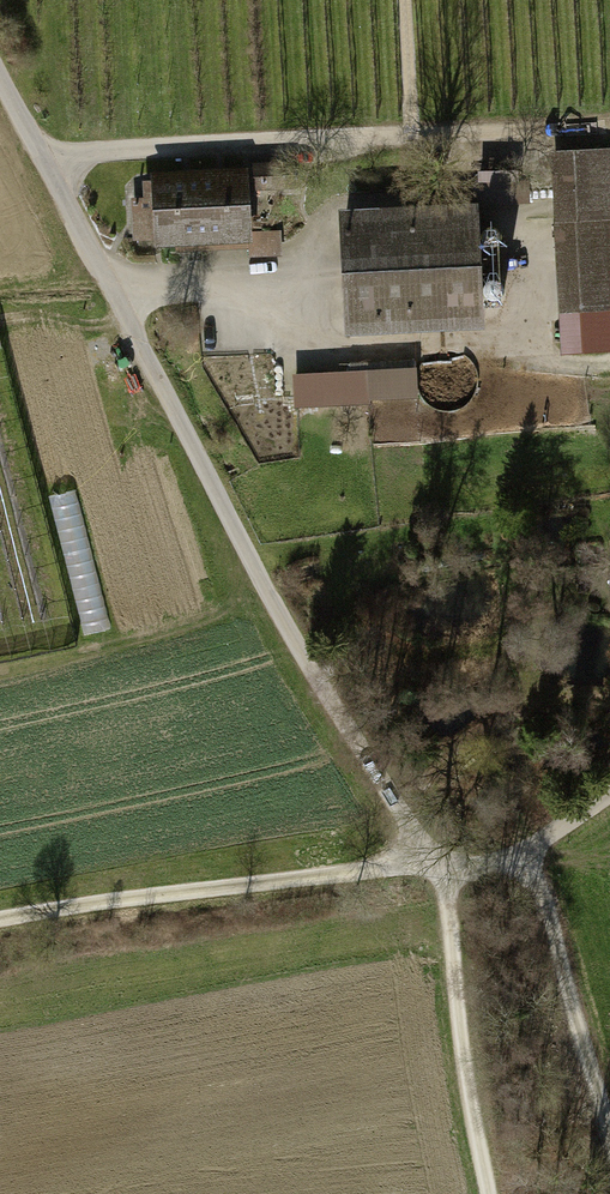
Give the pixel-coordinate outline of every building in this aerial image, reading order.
[(551,153),(562,315),(609,312),(609,149),(551,153)] [(250,165),(250,169),(251,193),(296,191),(295,162),(250,165)] [(250,169),(151,174),(152,199),(130,200),(132,245),(155,243),(155,251),(249,247),(254,246),(253,232),(251,193),(250,169)] [(479,207),(340,215),(347,342),(486,334),(479,207)] [(280,232),(253,232),(254,246),(249,247),(250,260),(282,257),(280,232)] [(416,370),(292,377),(294,410),(371,406),(371,402),(418,400),(416,370)]
